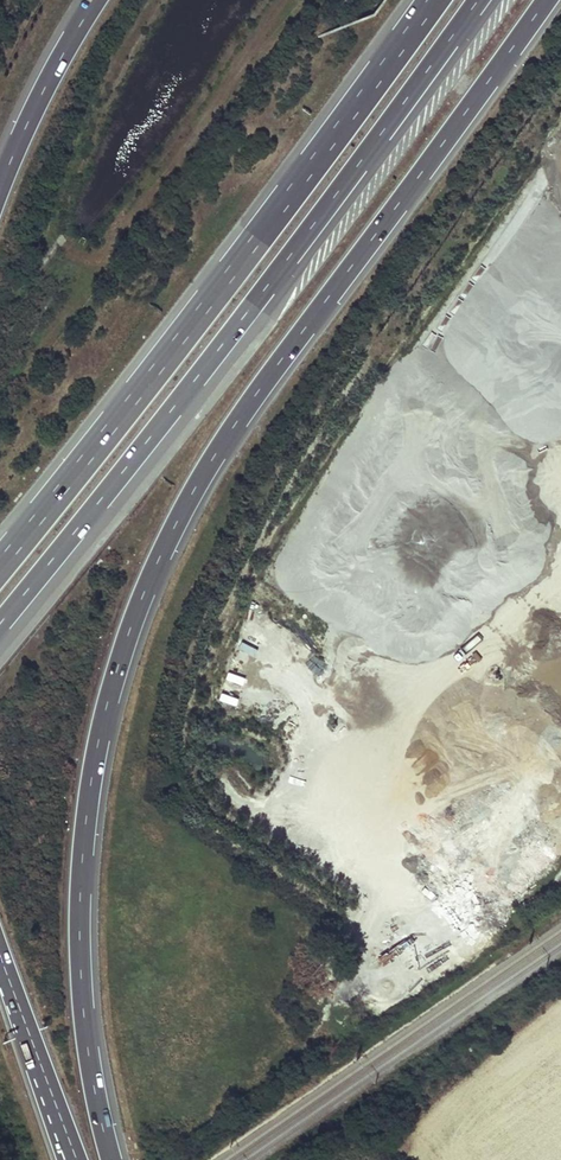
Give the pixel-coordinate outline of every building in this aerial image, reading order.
[(293,702),(301,693),(288,680),(279,688),(293,702)]
